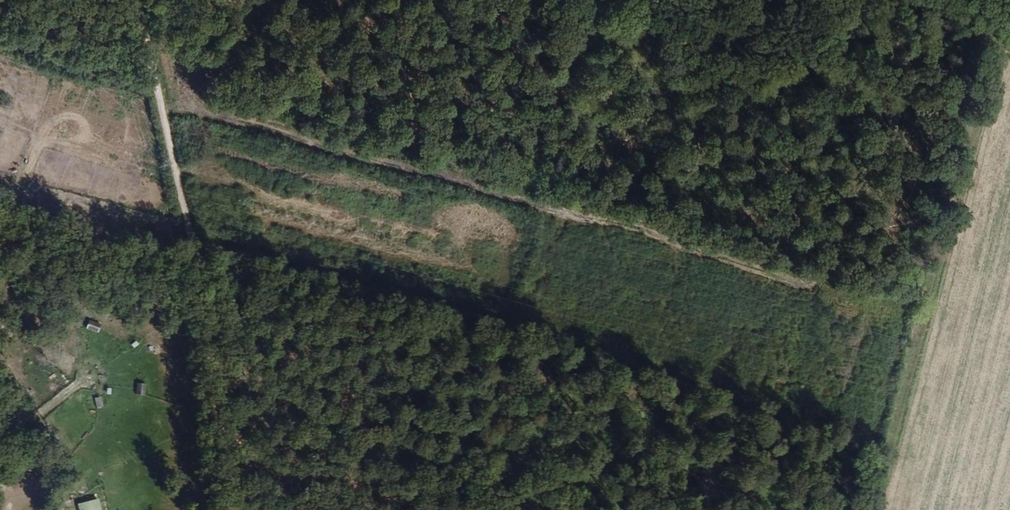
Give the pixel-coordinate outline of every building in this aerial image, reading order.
[(88,313),(85,324),(100,327),(103,316),(88,313)] [(85,329),(97,333),(98,327),(86,324),(85,329)] [(97,501),(75,506),(76,509),(99,509),(97,501)]
